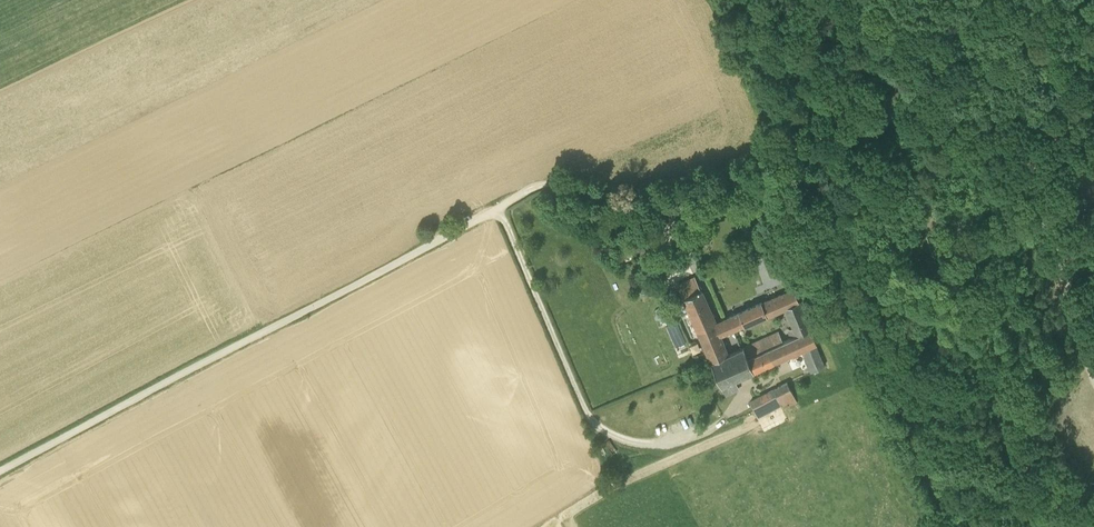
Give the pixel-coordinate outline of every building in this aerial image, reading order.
[(642,241),(639,234),(627,239),(628,242),(635,256),(647,250),(642,241)] [(812,372),(824,366),(815,344),(816,343),(810,330),(793,289),(761,303),(715,323),(696,278),(678,284),(684,298),(711,361),(721,385),(725,395),(737,389),(733,379),(753,371),(802,350),(812,372)] [(750,398),(758,416),(797,398),(789,380),(750,398)]
